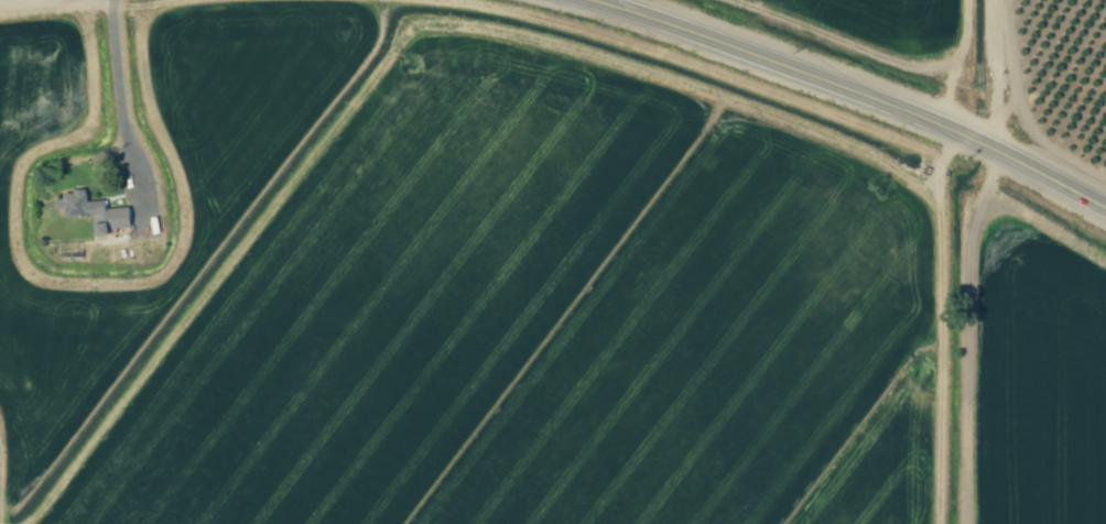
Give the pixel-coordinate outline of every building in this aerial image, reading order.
[(132,208),(110,210),(109,202),(90,203),(90,191),(65,193),(66,203),(59,203),(60,212),(68,212),(68,219),(97,217),(99,238),(113,236),(113,227),(133,226),(132,208)]
